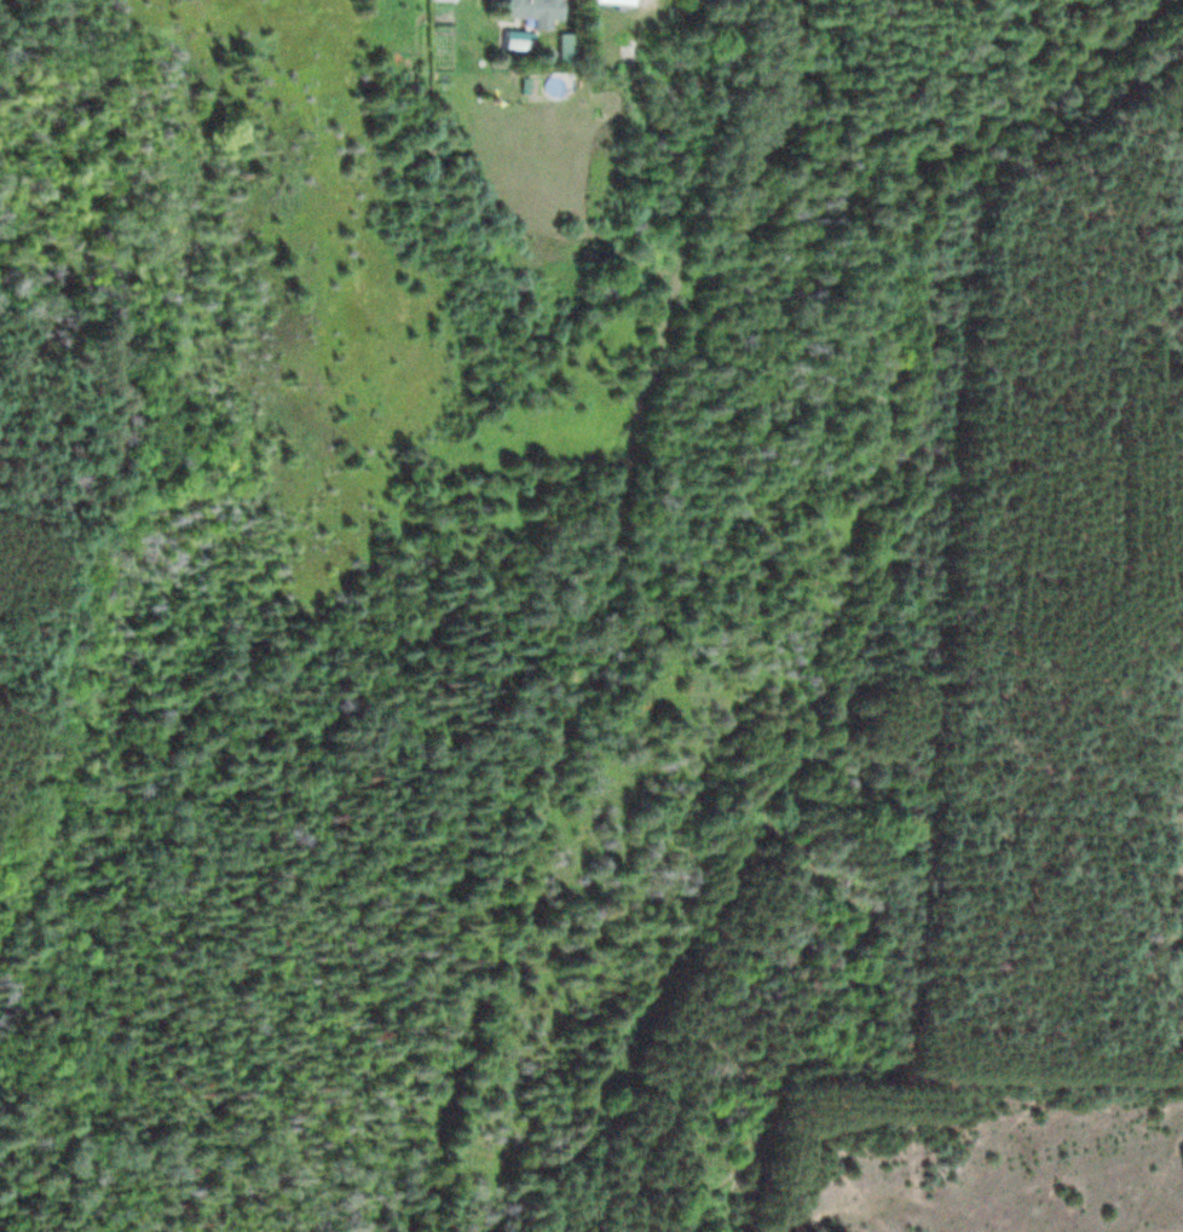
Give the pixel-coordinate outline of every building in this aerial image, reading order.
[(528,28),(546,29),(546,18),(554,18),(555,0),(496,0),(495,17),(528,18),(528,28)]
